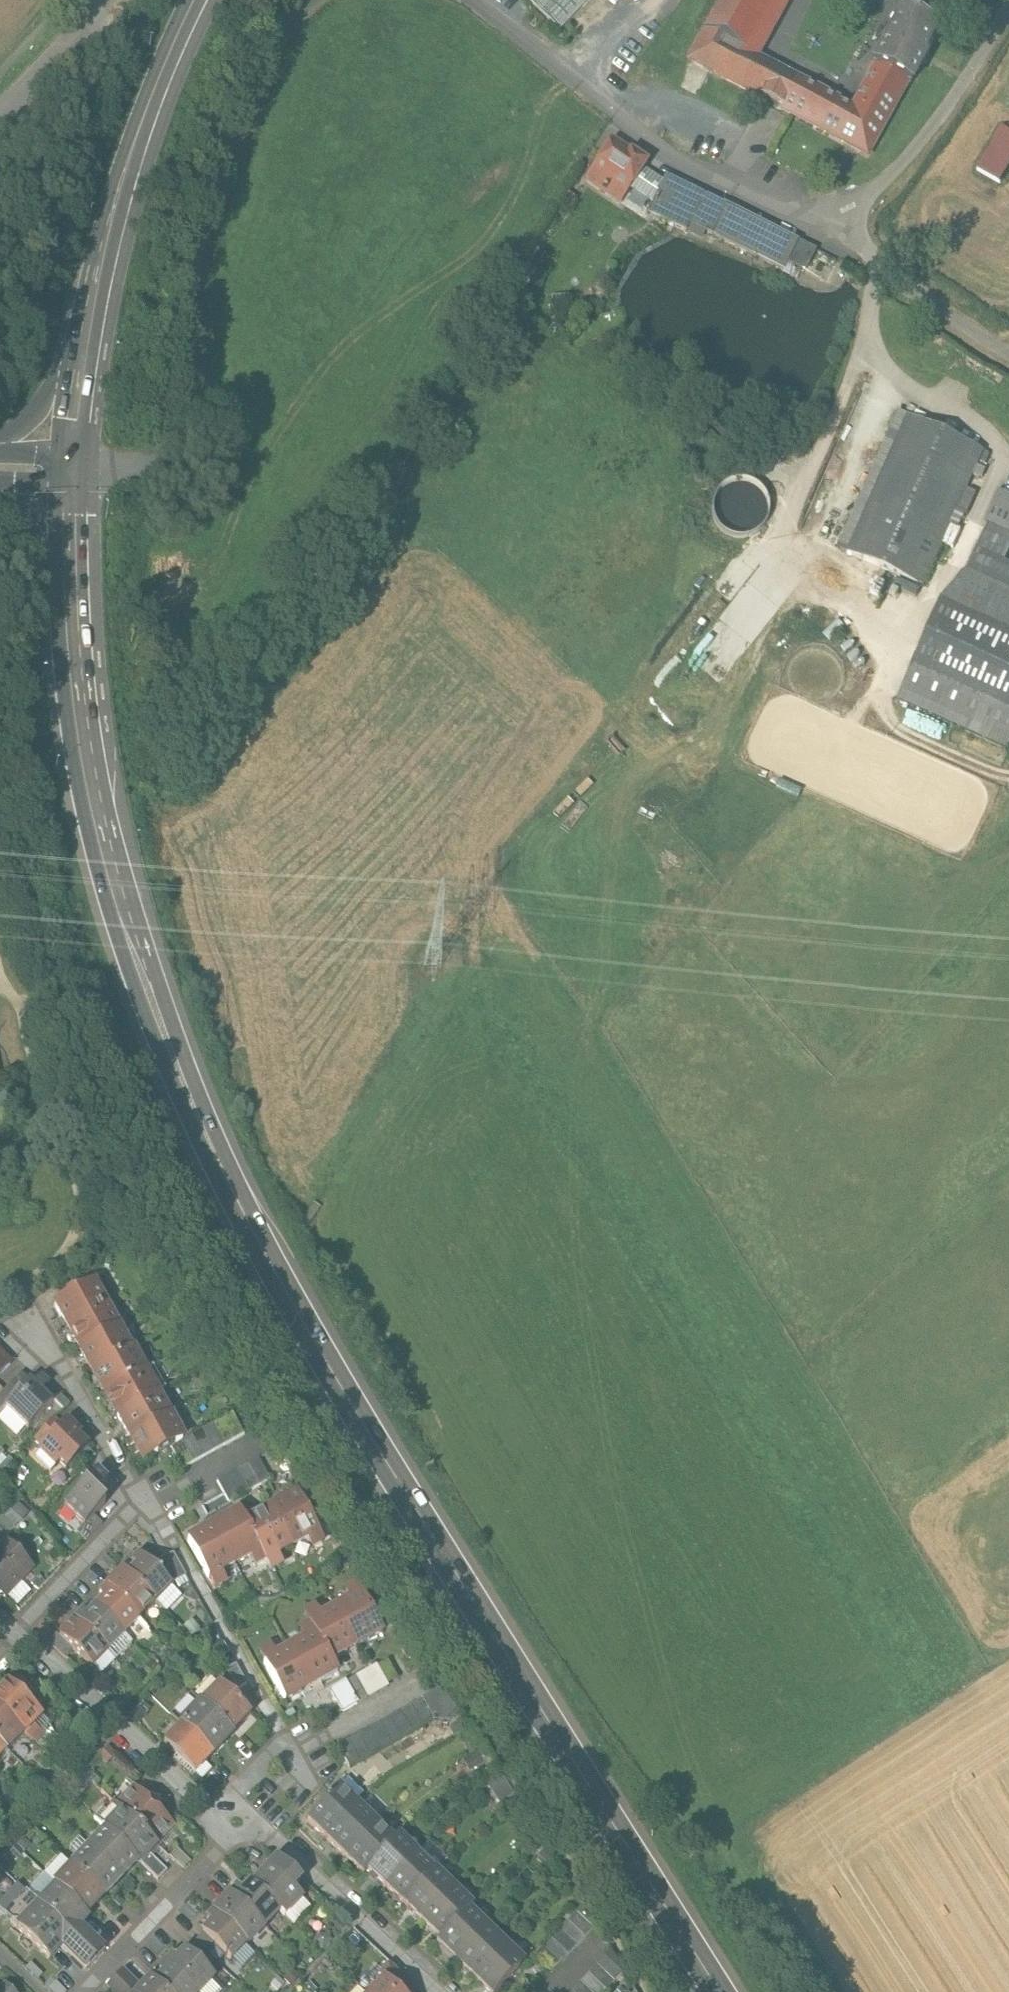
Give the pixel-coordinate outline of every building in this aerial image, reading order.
[(559,31),(588,0),(527,0),(559,31)] [(906,81),(873,63),(867,74),(871,77),(853,109),(744,50),(771,0),(721,0),(689,57),(866,152),(906,81)] [(951,0),(913,0),(908,9),(937,25),(951,0)] [(942,27),(937,25),(908,9),(904,6),(873,63),(906,81),(910,83),(942,27)] [(1003,128),(976,171),(995,182),(1008,159),(1008,131),(1003,128)] [(646,164),(612,140),(586,178),(620,202),(629,189),(643,168),(646,164)] [(652,204),(662,181),(643,168),(629,189),(652,204)] [(666,176),(662,181),(652,204),(648,212),(686,230),(691,222),(784,267),(787,260),(805,269),(815,249),(666,176)] [(568,291),(551,292),(552,305),(569,304),(568,291)] [(983,449),(907,416),(847,549),(923,584),(983,449)] [(728,496),(733,516),(749,511),(744,492),(728,496)] [(996,493),(983,522),(987,523),(965,570),(940,601),(897,698),(1007,747),(1008,744),(1008,561),(1004,559),(1008,548),(1008,498),(996,493)] [(94,1278),(50,1301),(62,1323),(106,1300),(94,1278)] [(117,1322),(106,1300),(62,1323),(73,1345),(117,1322)] [(117,1322),(73,1345),(86,1368),(129,1344),(117,1322)] [(132,1342),(129,1344),(86,1368),(99,1391),(145,1366),(132,1342)] [(12,1361),(0,1349),(0,1374),(12,1361)] [(158,1388),(145,1366),(99,1391),(112,1414),(158,1388)] [(3,1406),(26,1427),(57,1394),(46,1384),(49,1381),(39,1372),(31,1381),(27,1377),(10,1395),(1,1404),(3,1406)] [(0,1386),(0,1409),(3,1406),(1,1404),(10,1395),(0,1386)] [(170,1410),(158,1388),(112,1414),(125,1436),(170,1410)] [(185,1436),(170,1410),(125,1436),(139,1462),(185,1436)] [(244,1432),(232,1411),(171,1446),(183,1467),(244,1432)] [(39,1444),(34,1450),(53,1466),(56,1462),(66,1470),(88,1444),(77,1435),(81,1431),(63,1416),(59,1421),(53,1416),(33,1438),(39,1444)] [(258,1456),(217,1479),(228,1499),(270,1476),(258,1456)] [(95,1469),(60,1505),(82,1526),(92,1515),(103,1503),(92,1492),(105,1478),(95,1469)] [(295,1487),(268,1502),(292,1545),(307,1537),(312,1546),(324,1539),(295,1487)] [(268,1502),(242,1517),(265,1558),(271,1569),(283,1562),(278,1553),(292,1545),(268,1502)] [(265,1558),(242,1517),(236,1506),(211,1520),(235,1562),(249,1555),(254,1564),(265,1558)] [(3,1539),(14,1526),(2,1515),(0,1517),(0,1537),(1,1537),(3,1539)] [(235,1562),(211,1520),(184,1535),(214,1587),(227,1580),(221,1570),(235,1562)] [(5,1598),(34,1567),(3,1539),(1,1537),(0,1537),(0,1594),(5,1598)] [(152,1566),(136,1550),(128,1559),(132,1563),(125,1571),(154,1600),(170,1583),(152,1566)] [(161,1556),(152,1566),(170,1583),(175,1578),(186,1575),(173,1552),(161,1556)] [(154,1600),(125,1571),(120,1566),(103,1584),(138,1617),(154,1600)] [(333,1604),(356,1647),(384,1631),(355,1580),(342,1588),(347,1596),(333,1604)] [(138,1617),(103,1584),(96,1591),(101,1596),(92,1605),(122,1633),(138,1617)] [(308,1621),(330,1661),(356,1647),(333,1604),(318,1612),(313,1603),(301,1610),(308,1621)] [(122,1633),(92,1605),(84,1612),(80,1608),(72,1616),(79,1622),(107,1649),(122,1633)] [(288,1643),(312,1686),(337,1673),(308,1621),(296,1627),(301,1636),(288,1643)] [(107,1649),(79,1622),(70,1631),(64,1625),(56,1634),(71,1649),(90,1667),(107,1649)] [(71,1649),(56,1634),(48,1642),(64,1657),(71,1649)] [(256,1650),(285,1702),(312,1686),(288,1643),(273,1651),(268,1643),(256,1650)] [(345,1678),(328,1688),(341,1711),(358,1702),(357,1701),(399,1677),(388,1657),(347,1681),(345,1678)] [(236,1660),(224,1667),(236,1688),(248,1681),(236,1660)] [(0,1684),(0,1713),(22,1733),(35,1745),(52,1726),(25,1701),(35,1690),(17,1673),(7,1684),(4,1681),(0,1684)] [(250,1713),(217,1681),(198,1701),(233,1732),(250,1713)] [(441,1686),(337,1745),(349,1765),(431,1718),(447,1722),(458,1715),(441,1686)] [(211,1755),(233,1732),(198,1701),(196,1699),(175,1721),(177,1723),(211,1755)] [(6,1751),(22,1733),(0,1713),(0,1746),(6,1751)] [(194,1774),(211,1755),(177,1723),(160,1742),(194,1774)] [(114,1804),(158,1845),(175,1826),(158,1811),(156,1800),(146,1799),(131,1785),(114,1804)] [(305,1821),(323,1838),(357,1802),(338,1785),(305,1821)] [(101,1828),(137,1861),(140,1864),(149,1855),(158,1845),(114,1804),(112,1802),(108,1806),(115,1812),(101,1828)] [(323,1838),(342,1855),(376,1819),(357,1802),(323,1838)] [(342,1855),(361,1873),(367,1866),(395,1836),(376,1819),(342,1855)] [(101,1828),(84,1846),(120,1880),(137,1861),(101,1828)] [(367,1866),(385,1884),(421,1846),(403,1829),(395,1836),(367,1866)] [(84,1846),(67,1865),(103,1898),(120,1880),(84,1846)] [(385,1884),(404,1902),(439,1863),(421,1846),(385,1884)] [(167,1871),(149,1855),(140,1864),(158,1881),(167,1871)] [(301,1880),(274,1855),(249,1882),(280,1911),(286,1916),(303,1897),(293,1888),(301,1880)] [(404,1902),(422,1920),(457,1880),(439,1863),(404,1902)] [(49,1884),(51,1886),(86,1917),(103,1898),(67,1865),(49,1884)] [(280,1911),(249,1882),(244,1878),(229,1893),(265,1927),(280,1911)] [(422,1920),(440,1939),(469,1908),(476,1900),(457,1880),(422,1920)] [(33,1905),(93,1961),(104,1949),(81,1927),(88,1919),(86,1917),(51,1886),(33,1905)] [(247,1946),(265,1927),(229,1893),(227,1891),(209,1910),(246,1944),(247,1946)] [(582,1904),(534,1955),(551,1971),(595,1926),(582,1904)] [(82,1972),(93,1961),(33,1905),(12,1927),(48,1961),(59,1950),(82,1972)] [(488,1926),(469,1908),(440,1939),(434,1945),(453,1963),(488,1926)] [(246,1944),(209,1910),(202,1917),(208,1922),(199,1932),(230,1961),(246,1944)] [(507,1944),(488,1926),(453,1963),(472,1981),(507,1944)] [(507,1944),(472,1981),(484,1991),(497,1991),(525,1962),(507,1944)] [(162,1961),(196,1991),(201,1991),(215,1977),(183,1947),(174,1957),(170,1953),(162,1961)] [(611,1949),(570,1991),(604,1991),(624,1971),(611,1949)] [(148,1979),(163,1991),(196,1991),(162,1961),(154,1969),(156,1971),(148,1979)] [(148,1979),(147,1977),(139,1985),(122,1968),(112,1978),(127,1991),(163,1991),(148,1979)] [(367,1991),(397,1991),(382,1977),(367,1991)] [(112,1978),(104,1986),(110,1991),(127,1991),(112,1978)] [(3,1983),(0,1986),(0,1991),(12,1991),(3,1983)]
